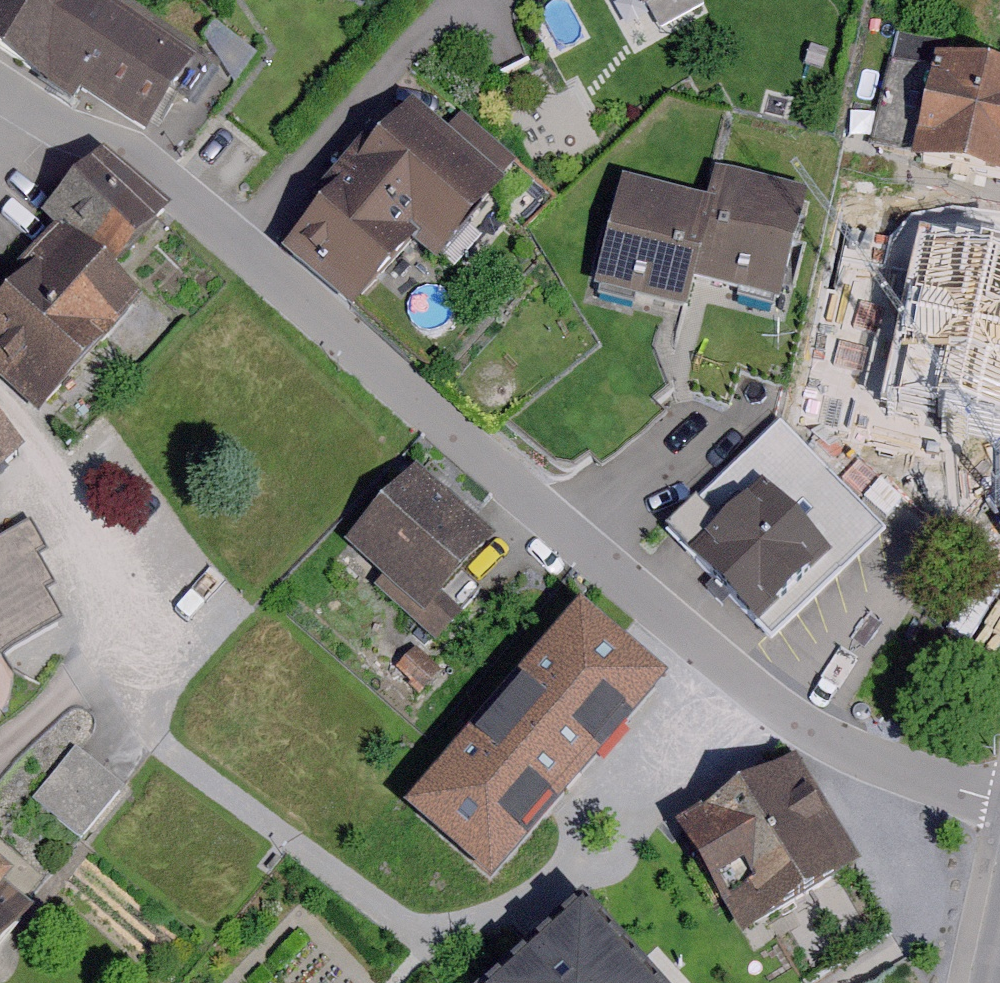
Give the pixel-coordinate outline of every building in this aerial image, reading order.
[(107,0),(0,0),(0,63),(76,112),(83,91),(162,142),(211,67),(107,0)] [(638,20),(686,0),(630,0),(638,20)] [(961,59),(936,172),(999,185),(999,69),(961,59)] [(527,198),(427,108),(289,260),(368,331),(439,252),(461,272),(527,198)] [(722,208),(630,184),(603,292),(705,318),(712,289),(800,311),(830,194),(732,169),(722,208)] [(68,235),(126,286),(172,233),(99,170),(53,222),(68,235)] [(834,273),(904,279),(909,224),(839,219),(834,273)] [(68,235),(0,312),(0,383),(39,417),(142,300),(126,286),(68,235)] [(985,257),(960,386),(999,393),(999,261),(985,257)] [(910,548),(800,428),(677,541),(787,661),(910,548)] [(0,431),(0,495),(31,468),(0,431)] [(517,551),(430,476),(362,549),(448,629),(517,551)] [(0,547),(0,658),(4,666),(65,634),(41,525),(0,547)] [(664,685),(575,610),(408,807),(497,882),(664,685)] [(135,788),(88,750),(43,806),(90,844),(135,788)] [(873,883),(812,776),(675,853),(712,917),(748,924),(761,946),(873,883)] [(0,891),(0,963),(34,920),(0,891)] [(522,982),(638,982),(586,925),(522,982)]
